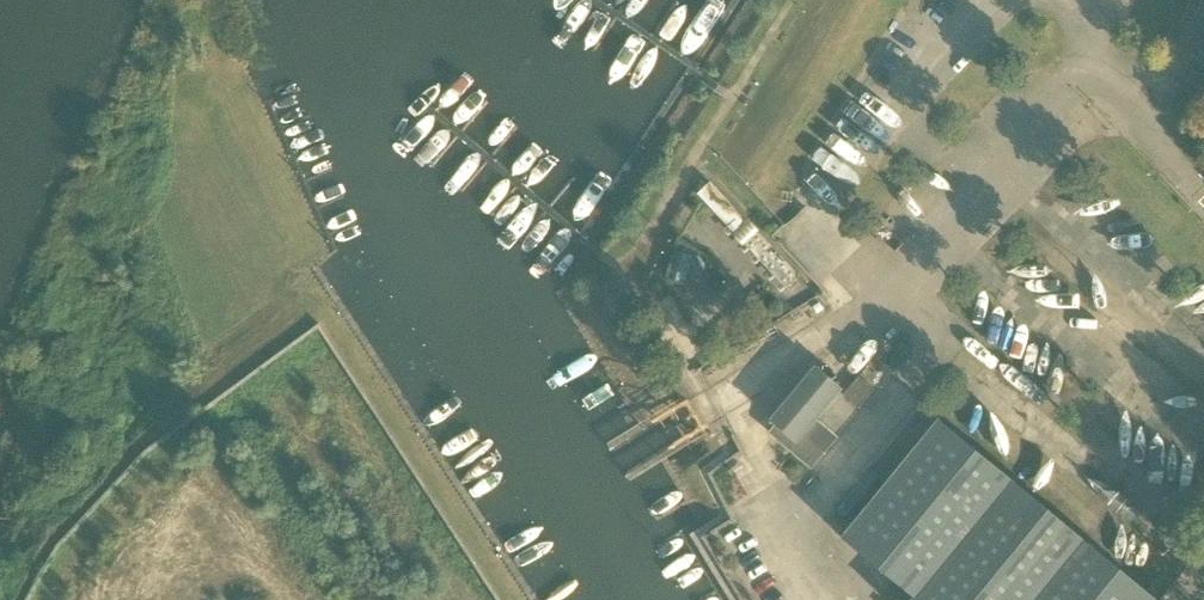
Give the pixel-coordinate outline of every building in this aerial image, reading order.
[(748,222),(712,183),(711,183),(699,194),(735,233),(748,222)] [(745,244),(778,279),(786,288),(800,275),(759,231),(745,244)] [(839,438),(816,419),(842,388),(818,368),(773,422),(777,425),(770,433),(813,469),(839,438)] [(861,408),(876,389),(861,376),(845,395),(861,408)] [(915,599),(1154,599),(941,421),(844,539),(916,599),(915,599)]
